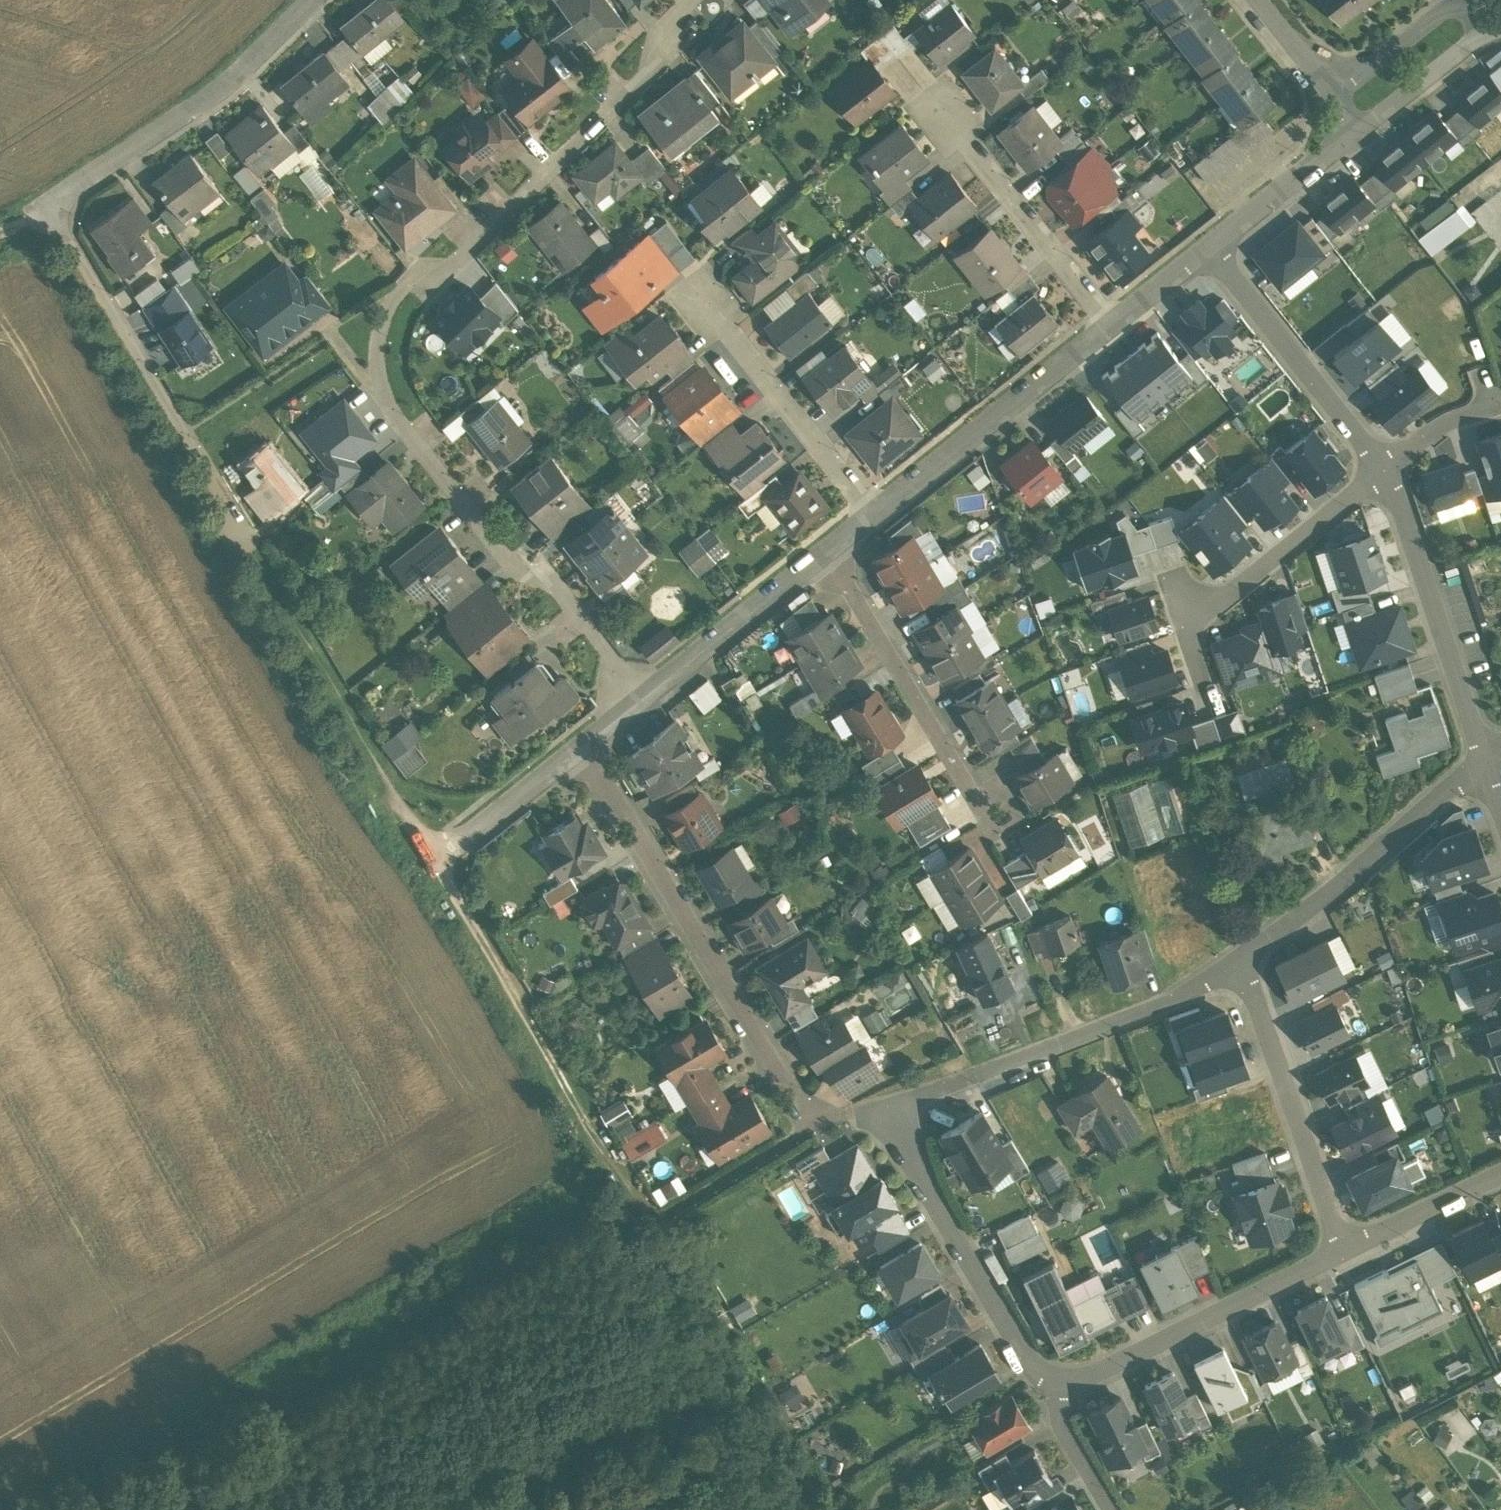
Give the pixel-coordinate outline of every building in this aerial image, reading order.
[(341,24),(348,33),(362,51),(403,19),(388,0),(371,0),(341,24)] [(557,3),(571,21),(555,32),(567,48),(569,47),(585,35),(595,47),(625,25),(606,0),(560,0),(557,3)] [(788,31),(828,0),(764,0),(788,31)] [(1173,17),(1194,0),(1159,0),(1173,17)] [(1170,19),(1190,44),(1216,23),(1198,0),(1194,0),(1173,17),(1170,19)] [(1345,18),(1367,0),(1330,0),(1345,18)] [(951,5),(931,21),(929,19),(928,20),(915,31),(938,61),(974,33),(951,2),(950,3),(951,5)] [(781,49),(757,19),(747,27),(771,57),(781,49)] [(1216,23),(1190,44),(1209,69),(1234,50),(1236,48),(1216,23)] [(723,43),(715,49),(712,44),(699,55),(726,90),(750,72),(759,83),(762,80),(757,74),(774,61),(771,57),(747,27),(744,24),(722,41),(723,43)] [(910,45),(893,24),(881,33),(898,54),(910,45)] [(567,48),(555,32),(547,39),(569,68),(580,59),(569,47),(567,48)] [(362,51),(348,33),(336,42),(350,60),(362,51)] [(880,34),(860,50),(867,59),(869,58),(876,67),(895,52),(880,34)] [(569,87),(531,40),(507,59),(521,76),(504,90),(512,100),(528,120),(529,119),(569,87)] [(336,42),(323,52),(337,70),(350,60),(336,42)] [(995,48),(963,72),(991,108),(1018,86),(1022,83),(995,48)] [(1209,69),(1207,72),(1227,97),(1253,76),(1234,50),(1209,69)] [(322,51),(281,83),(303,110),(343,78),(337,70),(323,52),(322,51)] [(867,59),(831,87),(856,119),(894,90),(876,67),(869,58),(867,59)] [(1489,72),(1500,88),(1500,62),(1489,72)] [(719,100),(694,68),(684,76),(710,107),(719,100)] [(1022,83),(1018,86),(1026,96),(1050,78),(1042,68),(1022,83)] [(1456,98),(1462,105),(1477,124),(1500,104),(1500,88),(1489,72),(1456,98)] [(668,93),(659,100),(657,98),(637,113),(663,145),(675,135),(683,146),(684,145),(683,144),(717,117),(710,107),(684,76),(682,78),(691,88),(674,101),(668,93)] [(1253,76),(1227,97),(1246,122),(1260,111),(1273,101),(1253,76)] [(402,104),(387,85),(378,94),(393,113),(402,104)] [(393,113),(378,94),(368,104),(383,123),(393,113)] [(512,100),(498,111),(498,112),(517,136),(532,123),(529,119),(528,120),(512,100)] [(262,104),(244,119),(245,120),(226,135),(252,168),(265,157),(269,163),(293,145),(294,144),(283,131),(262,104)] [(1473,138),(1482,130),(1477,124),(1462,105),(1452,113),(1473,138)] [(1032,106),(1000,131),(1028,167),(1054,146),(1060,142),(1058,138),(1032,106)] [(1246,122),(1194,164),(1209,182),(1275,130),(1260,111),(1246,122)] [(1435,111),(1404,136),(1424,162),(1456,136),(1443,120),(1435,111)] [(517,136),(498,112),(485,123),(488,127),(497,139),(495,141),(500,148),(517,136)] [(1473,138),(1452,113),(1443,120),(1456,136),(1463,145),(1473,138)] [(481,133),(470,119),(455,130),(461,138),(444,152),(458,170),(460,168),(469,179),(482,168),(479,164),(489,156),(484,150),(495,141),(497,139),(488,127),(481,133)] [(308,141),(294,123),(283,131),(294,144),(293,145),(297,150),(298,150),(308,141)] [(902,123),(866,152),(874,163),(871,165),(875,169),(878,167),(889,182),(890,183),(902,174),(926,155),(902,123)] [(1073,127),(1058,138),(1060,142),(1054,146),(1062,157),(1083,140),(1073,127)] [(1424,162),(1404,136),(1372,162),(1378,168),(1393,187),(1424,162)] [(1083,140),(1062,157),(1069,166),(1090,149),(1083,140)] [(318,154),(308,141),(298,150),(307,162),(318,154)] [(614,143),(574,174),(593,199),(617,180),(623,188),(639,176),(629,162),(614,143)] [(649,146),(629,162),(639,176),(646,184),(666,168),(649,146)] [(1069,166),(1048,182),(1055,191),(1050,194),(1072,222),(1114,188),(1116,187),(1102,170),(1107,166),(1092,148),(1090,149),(1069,166)] [(190,151),(152,181),(170,203),(182,218),(200,203),(197,199),(215,186),(205,173),(206,172),(190,151)] [(429,180),(413,160),(394,174),(405,188),(378,210),(406,246),(435,223),(430,217),(447,203),(429,180)] [(732,167),(696,196),(710,213),(704,219),(703,220),(704,222),(713,233),(714,234),(715,235),(717,234),(725,228),(726,230),(760,203),(732,167)] [(1393,187),(1378,168),(1368,176),(1388,201),(1398,193),(1393,187)] [(919,196),(910,203),(911,204),(936,236),(937,236),(935,233),(954,218),(956,221),(977,205),(951,171),(919,196)] [(455,192),(439,172),(429,180),(445,200),(455,192)] [(902,174),(890,183),(889,182),(880,189),(892,203),(912,187),(902,174)] [(1388,201),(1368,176),(1359,183),(1374,202),(1379,208),(1388,201)] [(1353,177),(1318,205),(1324,213),(1338,231),(1374,202),(1359,183),(1353,177)] [(912,187),(892,203),(900,213),(911,204),(910,203),(919,196),(912,187)] [(264,188),(251,199),(261,212),(274,201),(264,188)] [(1114,188),(1092,205),(1100,216),(1111,207),(1122,198),(1114,188)] [(1122,198),(1111,207),(1118,216),(1120,215),(1121,216),(1140,202),(1131,191),(1122,198)] [(132,197),(92,227),(111,253),(109,254),(123,273),(152,252),(132,225),(146,215),(132,197)] [(559,201),(528,225),(562,269),(593,245),(572,218),(570,219),(566,214),(568,213),(559,201)] [(182,218),(170,203),(160,211),(174,230),(185,221),(182,218)] [(1456,207),(1417,237),(1429,252),(1468,222),(1456,207)] [(1338,231),(1324,213),(1315,220),(1329,239),(1338,231)] [(1118,216),(1088,240),(1116,276),(1148,251),(1121,216),(1120,215),(1118,216)] [(1301,226),(1323,254),(1334,245),(1329,239),(1315,220),(1312,217),(1301,226)] [(684,242),(666,219),(650,232),(668,254),(684,242)] [(792,245),(774,222),(758,235),(748,243),(749,244),(761,259),(751,267),(749,265),(736,276),(753,297),(791,266),(792,262),(791,259),(785,251),(792,245)] [(1255,254),(1280,287),(1323,254),(1301,226),(1298,222),(1255,254)] [(751,225),(731,241),(739,252),(742,250),(744,253),(748,249),(746,246),(749,244),(748,243),(758,235),(751,225)] [(612,245),(598,226),(588,234),(603,252),(612,245)] [(997,238),(991,230),(959,255),(977,278),(987,270),(997,282),(1001,279),(1019,265),(1017,264),(1006,250),(1007,244),(1004,239),(997,238)] [(650,232),(631,248),(649,270),(668,254),(650,232)] [(506,242),(496,250),(504,259),(513,251),(506,242)] [(630,249),(595,277),(606,291),(593,301),(610,322),(636,301),(637,297),(636,294),(634,292),(639,287),(642,291),(657,280),(649,270),(631,248),(630,249)] [(194,253),(173,267),(182,280),(203,266),(194,253)] [(1019,265),(1001,279),(1009,288),(1029,272),(1021,261),(1017,264),(1019,265)] [(284,263),(228,306),(264,353),(317,314),(301,293),(303,291),(303,288),(298,282),(299,282),(284,263)] [(807,270),(785,287),(786,288),(795,299),(807,289),(808,290),(817,283),(807,270)] [(1029,272),(1009,288),(1020,302),(1031,293),(1040,286),(1029,272)] [(330,303),(308,275),(299,282),(298,282),(303,288),(303,291),(301,293),(317,314),(330,303)] [(157,276),(136,292),(143,303),(165,289),(157,276)] [(181,299),(172,284),(165,289),(174,303),(181,299)] [(500,321),(504,325),(519,311),(494,286),(480,300),(500,321)] [(433,319),(467,354),(500,321),(480,300),(467,287),(433,319)] [(786,288),(765,304),(774,315),(795,299),(786,288)] [(165,289),(143,303),(152,318),(153,318),(174,303),(165,289)] [(774,315),(764,324),(789,356),(833,321),(808,290),(807,289),(795,299),(774,315)] [(1020,302),(996,320),(1021,351),(1056,324),(1031,293),(1020,302)] [(1207,298),(1200,304),(1196,299),(1183,310),(1187,314),(1179,320),(1182,323),(1202,349),(1205,352),(1212,347),(1215,351),(1220,352),(1229,345),(1229,340),(1226,336),(1233,330),(1228,324),(1213,305),(1207,298)] [(1237,316),(1223,298),(1213,305),(1228,324),(1237,316)] [(174,303),(153,318),(159,328),(188,309),(181,299),(174,303)] [(1356,337),(1378,320),(1368,307),(1346,324),(1356,337)] [(188,309),(159,328),(183,364),(211,345),(188,309)] [(659,314),(632,334),(633,335),(612,352),(613,353),(616,350),(626,363),(625,368),(634,379),(645,370),(650,377),(666,364),(666,363),(685,348),(678,339),(681,337),(670,322),(667,325),(659,314)] [(1399,347),(1378,320),(1356,337),(1335,355),(1355,381),(1362,376),(1385,357),(1399,347)] [(1202,349),(1182,323),(1172,331),(1193,357),(1202,349)] [(625,325),(604,342),(612,352),(633,335),(632,334),(625,325)] [(1156,332),(1129,354),(1164,397),(1191,376),(1179,360),(1156,332)] [(829,356),(803,376),(805,378),(810,374),(820,386),(816,389),(831,408),(829,409),(831,411),(859,389),(873,379),(872,377),(871,377),(867,380),(842,348),(846,345),(845,344),(829,356)] [(822,347),(796,367),(803,376),(829,356),(822,347)] [(685,348),(666,363),(666,364),(675,375),(694,360),(685,348)] [(1188,352),(1179,360),(1191,376),(1198,385),(1208,377),(1188,352)] [(1129,354),(1102,376),(1124,403),(1137,419),(1164,397),(1129,354)] [(1385,357),(1362,376),(1368,384),(1392,365),(1385,357)] [(1368,385),(1378,397),(1407,375),(1396,362),(1368,385)] [(703,368),(669,395),(704,440),(727,422),(738,413),(703,368)] [(1415,368),(1407,375),(1378,397),(1371,403),(1393,428),(1436,393),(1415,368)] [(880,371),(872,377),(873,379),(859,389),(867,400),(884,387),(889,382),(880,371)] [(889,382),(884,387),(892,397),(911,382),(903,372),(889,382)] [(1086,394),(1050,423),(1059,434),(1071,450),(1107,422),(1086,394)] [(478,398),(459,412),(467,422),(485,407),(478,398)] [(529,441),(496,399),(485,407),(467,422),(465,423),(498,465),(529,441)] [(375,440),(343,400),(303,432),(334,471),(335,472),(353,457),(375,440)] [(901,420),(887,401),(849,431),(876,466),(919,432),(906,416),(901,420)] [(1137,419),(1124,403),(1115,411),(1134,436),(1144,428),(1137,419)] [(633,437),(647,426),(632,406),(618,417),(633,437)] [(704,440),(703,441),(715,457),(740,438),(739,437),(727,422),(704,440)] [(758,422),(739,437),(740,438),(715,457),(729,474),(736,468),(745,480),(754,473),(781,452),(772,440),(758,422)] [(1285,451),(1284,452),(1301,474),(1314,490),(1342,467),(1312,430),(1285,451)] [(1059,434),(1050,442),(1055,448),(1073,471),(1082,463),(1071,450),(1059,434)] [(1478,441),(1488,473),(1495,494),(1500,492),(1500,434),(1478,441)] [(1028,499),(1060,475),(1045,456),(1040,449),(1032,440),(1001,464),(1028,499)] [(280,456),(268,441),(243,461),(259,482),(245,493),(263,516),(299,488),(276,458),(280,456)] [(1050,442),(1040,449),(1045,456),(1055,448),(1050,442)] [(1285,451),(1280,445),(1269,453),(1292,481),(1301,474),(1284,452),(1285,451)] [(550,455),(513,484),(514,485),(516,484),(523,493),(523,497),(527,502),(530,502),(534,506),(533,510),(537,515),(540,515),(548,524),(546,526),(554,537),(576,520),(568,511),(580,501),(579,499),(578,500),(570,490),(575,486),(550,455)] [(324,477),(334,490),(342,483),(361,468),(353,457),(335,472),(334,471),(324,477)] [(1272,457),(1263,465),(1280,487),(1290,479),(1272,457)] [(369,477),(350,493),(364,511),(374,503),(393,527),(422,504),(388,462),(369,477)] [(1459,463),(1423,475),(1434,507),(1470,495),(1463,472),(1459,463)] [(1279,519),(1295,506),(1280,487),(1263,465),(1246,478),(1251,485),(1241,492),(1240,493),(1255,512),(1265,524),(1276,515),(1279,519)] [(361,468),(342,483),(350,493),(369,477),(361,468)] [(1474,468),(1463,472),(1470,495),(1482,491),(1477,477),(1474,468)] [(784,483),(768,496),(769,497),(783,515),(786,514),(796,527),(812,514),(815,515),(820,511),(820,507),(825,503),(799,471),(784,483)] [(746,496),(738,502),(747,514),(769,497),(768,496),(784,483),(775,473),(762,483),(746,496)] [(745,480),(738,485),(746,496),(762,483),(754,473),(745,480)] [(1495,494),(1488,473),(1477,477),(1482,491),(1484,498),(1495,494)] [(324,477),(304,494),(314,506),(334,490),(324,477)] [(1246,520),(1255,512),(1240,493),(1241,492),(1237,486),(1226,495),(1246,520)] [(1236,527),(1245,520),(1226,495),(1179,531),(1211,572),(1248,543),(1236,527)] [(604,498),(584,513),(592,523),(610,508),(610,509),(612,508),(604,498)] [(592,523),(567,542),(580,558),(623,525),(610,509),(610,508),(592,523)] [(1125,530),(1133,553),(1156,545),(1156,544),(1149,522),(1136,527),(1125,513),(1116,519),(1120,531),(1125,530)] [(912,514),(887,534),(893,545),(910,535),(911,536),(921,530),(912,514)] [(1149,522),(1156,544),(1178,537),(1171,515),(1149,522)] [(623,525),(580,558),(591,571),(589,573),(598,584),(598,585),(615,572),(643,550),(623,525)] [(436,529),(392,563),(410,586),(425,575),(442,596),(474,571),(456,548),(453,550),(436,529)] [(1071,547),(1084,587),(1101,582),(1102,584),(1125,577),(1124,574),(1138,570),(1133,553),(1125,530),(1120,531),(1110,535),(1109,532),(1086,539),(1087,542),(1071,547)] [(893,545),(872,558),(887,584),(926,561),(911,536),(910,535),(893,545)] [(1370,535),(1330,548),(1343,585),(1344,589),(1366,582),(1384,576),(1370,535)] [(697,536),(682,548),(698,568),(713,556),(697,536)] [(926,561),(887,584),(902,608),(923,595),(940,585),(939,582),(926,561)] [(474,571),(442,596),(450,607),(479,584),(482,582),(474,571)] [(956,571),(939,582),(940,585),(923,595),(930,605),(964,585),(956,571)] [(615,572),(598,585),(598,584),(594,587),(603,599),(623,582),(615,572)] [(634,596),(623,582),(603,599),(613,612),(634,596)] [(1372,599),(1366,582),(1344,589),(1343,585),(1331,589),(1338,610),(1342,609),(1372,599)] [(450,607),(443,613),(451,624),(459,617),(459,616),(487,594),(479,584),(450,607)] [(964,585),(930,605),(936,616),(956,604),(957,605),(971,597),(964,585)] [(1124,589),(1090,601),(1093,612),(1109,607),(1127,601),(1124,589)] [(1296,593),(1284,597),(1295,629),(1306,625),(1296,593)] [(487,594),(459,616),(459,617),(451,624),(485,667),(525,636),(513,620),(510,622),(487,594)] [(1127,601),(1109,607),(1113,620),(1113,621),(1111,625),(1114,631),(1118,633),(1117,634),(1118,634),(1119,637),(1157,624),(1147,594),(1127,601)] [(811,595),(792,611),(802,627),(823,615),(811,595)] [(1284,597),(1271,601),(1272,604),(1259,608),(1263,619),(1273,648),(1274,648),(1284,645),(1286,650),(1289,651),(1297,649),(1298,645),(1297,641),(1299,640),(1295,629),(1284,597)] [(1376,612),(1372,599),(1342,609),(1347,624),(1352,622),(1352,620),(1376,612)] [(936,616),(915,628),(929,652),(967,630),(970,628),(957,605),(956,604),(936,616)] [(1360,666),(1413,649),(1399,605),(1376,612),(1352,620),(1352,622),(1357,637),(1351,639),(1360,666)] [(802,627),(788,635),(803,659),(805,658),(844,635),(829,611),(823,615),(802,627)] [(670,619),(644,644),(658,658),(684,634),(670,619)] [(1243,631),(1228,636),(1230,643),(1215,648),(1228,687),(1264,675),(1262,667),(1278,662),(1274,648),(1273,648),(1263,619),(1242,626),(1243,631)] [(967,630),(929,652),(943,676),(964,663),(981,653),(981,652),(967,630)] [(844,635),(805,658),(819,684),(820,685),(839,673),(859,662),(844,635)] [(1148,640),(1115,651),(1119,666),(1122,665),(1121,663),(1152,652),(1148,640)] [(989,647),(981,652),(981,653),(964,663),(970,674),(978,669),(995,659),(989,647)] [(1152,652),(1121,663),(1122,665),(1131,692),(1174,678),(1165,648),(1152,652)] [(527,651),(506,667),(514,677),(535,661),(527,651)] [(544,672),(535,661),(514,677),(493,694),(505,710),(497,716),(512,736),(539,715),(540,716),(552,707),(555,710),(573,696),(574,690),(563,676),(558,676),(548,684),(543,678),(544,672)] [(1408,662),(1374,674),(1382,700),(1417,688),(1408,662)] [(970,674),(952,685),(958,696),(985,680),(978,669),(970,674)] [(839,673),(820,685),(819,684),(813,687),(821,700),(846,685),(839,673)] [(733,675),(721,682),(726,690),(738,683),(733,675)] [(958,696),(956,697),(970,721),(1005,700),(991,676),(985,680),(958,696)] [(706,677),(688,692),(702,711),(721,696),(706,677)] [(813,687),(803,693),(811,706),(821,700),(813,687)] [(876,690),(863,698),(862,695),(843,707),(861,736),(864,734),(872,748),(890,737),(886,730),(897,724),(876,690)] [(1005,700),(970,721),(985,745),(988,744),(1014,728),(1020,725),(1005,700)] [(1182,700),(1137,715),(1141,727),(1147,746),(1191,731),(1192,731),(1189,723),(1182,700)] [(1424,715),(1408,720),(1405,710),(1384,717),(1394,747),(1375,753),(1382,774),(1419,762),(1417,756),(1437,749),(1436,746),(1449,742),(1436,700),(1421,705),(1424,715)] [(1237,707),(1225,711),(1233,734),(1244,730),(1237,707)] [(1225,711),(1212,715),(1220,738),(1233,734),(1225,711)] [(1212,715),(1189,723),(1192,731),(1191,731),(1196,746),(1220,738),(1212,715)] [(431,757),(418,739),(427,733),(414,717),(384,740),(410,773),(431,757)] [(674,718),(652,736),(637,745),(638,747),(631,753),(652,789),(691,766),(699,761),(674,718)] [(1141,727),(1138,728),(1135,736),(1137,743),(1144,747),(1147,746),(1141,727)] [(1014,728),(988,744),(994,754),(1009,745),(1020,738),(1014,728)] [(1020,738),(1009,745),(1025,770),(1045,758),(1030,732),(1020,738)] [(892,742),(861,761),(869,774),(900,756),(892,742)] [(1025,770),(1017,775),(1032,800),(1070,778),(1055,752),(1045,758),(1025,770)] [(699,761),(691,766),(698,777),(718,765),(712,754),(699,761)] [(900,756),(869,774),(876,786),(907,768),(900,756)] [(1274,767),(1239,779),(1237,772),(1236,772),(1244,798),(1294,781),(1285,756),(1272,760),(1274,767)] [(907,768),(876,786),(885,801),(897,804),(904,816),(935,798),(937,796),(917,762),(907,768)] [(1182,769),(1111,793),(1133,856),(1203,832),(1182,769)] [(691,781),(664,797),(670,808),(697,792),(691,781)] [(670,808),(665,811),(684,844),(717,824),(697,792),(670,808)] [(935,798),(904,816),(919,842),(950,823),(935,798)] [(1300,798),(1249,815),(1259,844),(1241,851),(1247,871),(1283,859),(1280,850),(1313,839),(1300,798)] [(1461,807),(1453,810),(1439,821),(1443,834),(1468,826),(1461,807)] [(573,814),(544,832),(554,849),(554,852),(549,855),(560,875),(603,849),(590,827),(588,828),(581,827),(573,814)] [(1055,816),(1030,831),(1033,836),(1031,841),(1027,844),(1028,846),(1042,869),(1075,849),(1055,816)] [(1468,826),(1443,834),(1422,852),(1427,868),(1429,867),(1432,879),(1431,879),(1431,882),(1456,874),(1485,864),(1471,825),(1468,826)] [(940,844),(919,856),(928,872),(932,870),(931,867),(948,857),(940,844)] [(948,857),(931,867),(932,870),(946,894),(985,871),(969,845),(948,857)] [(730,846),(699,865),(719,899),(727,894),(751,880),(730,846)] [(1028,846),(1002,862),(1016,884),(1042,869),(1028,846)] [(985,871),(946,894),(962,920),(1000,897),(985,871)] [(570,874),(542,890),(550,902),(577,886),(570,874)] [(1456,874),(1431,882),(1437,898),(1461,889),(1456,874)] [(751,880),(727,894),(734,905),(765,886),(758,876),(751,880)] [(618,881),(609,886),(604,884),(585,896),(582,904),(590,918),(597,921),(603,918),(617,941),(648,922),(624,883),(618,881)] [(1031,910),(1017,886),(1006,893),(1021,917),(1031,910)] [(1461,889),(1437,898),(1441,910),(1443,909),(1442,907),(1469,898),(1466,888),(1461,889)] [(1442,907),(1443,909),(1446,918),(1445,918),(1446,924),(1447,928),(1449,931),(1451,935),(1452,935),(1455,946),(1500,931),(1500,913),(1493,891),(1469,898),(1442,907)] [(770,897),(731,920),(745,945),(767,931),(784,922),(770,897)] [(1069,915),(1041,926),(1049,946),(1051,952),(1079,941),(1069,915)] [(784,922),(767,931),(773,942),(799,927),(793,916),(784,922)] [(648,922),(617,941),(624,952),(654,933),(648,922)] [(1041,926),(1029,931),(1037,950),(1049,946),(1041,926)] [(1143,927),(1130,932),(1140,962),(1154,958),(1143,927)] [(987,932),(959,945),(971,972),(1000,958),(987,932)] [(1130,932),(1100,942),(1114,984),(1144,974),(1140,962),(1130,932)] [(654,933),(624,952),(632,965),(637,962),(635,960),(661,945),(654,933)] [(806,935),(757,964),(785,1012),(807,999),(797,984),(825,967),(806,935)] [(1301,952),(1277,964),(1285,981),(1293,998),(1344,973),(1327,939),(1301,952)] [(661,945),(635,960),(637,962),(653,990),(648,992),(657,1008),(685,991),(678,979),(680,977),(661,945)] [(1491,947),(1457,958),(1461,971),(1466,969),(1466,967),(1495,958),(1491,947)] [(1466,967),(1466,969),(1478,1003),(1491,999),(1492,1001),(1500,998),(1500,956),(1495,958),(1466,967)] [(1000,958),(971,972),(984,999),(1012,986),(1000,958)] [(567,986),(567,964),(545,965),(545,986),(567,986)] [(807,999),(785,1012),(795,1027),(818,1014),(809,998),(807,999)] [(1335,1004),(1297,1023),(1311,1049),(1349,1030),(1335,1004)] [(870,1028),(893,1022),(888,1005),(866,1012),(870,1028)] [(1180,1025),(1202,1018),(1198,1007),(1169,1017),(1173,1029),(1180,1027),(1180,1025)] [(1180,1027),(1190,1056),(1236,1040),(1225,1010),(1202,1018),(1180,1025),(1180,1027)] [(823,1017),(797,1033),(803,1043),(829,1028),(823,1017)] [(688,1025),(673,1035),(674,1036),(657,1046),(681,1087),(707,1071),(702,1062),(723,1049),(705,1018),(689,1027),(688,1025)] [(829,1028),(803,1043),(817,1067),(823,1064),(857,1044),(843,1019),(829,1028)] [(1488,1028),(1500,1064),(1500,1063),(1500,1023),(1488,1028)] [(1200,1085),(1200,1086),(1223,1078),(1245,1070),(1236,1040),(1190,1056),(1200,1085)] [(857,1044),(823,1064),(837,1088),(843,1084),(869,1069),(877,1064),(863,1041),(857,1044)] [(1355,1054),(1315,1074),(1327,1100),(1337,1096),(1362,1083),(1368,1080),(1355,1054)] [(869,1069),(843,1084),(849,1095),(875,1079),(869,1069)] [(707,1071),(681,1087),(689,1099),(715,1083),(707,1071)] [(1106,1074),(1059,1104),(1075,1129),(1088,1121),(1086,1117),(1095,1111),(1113,1141),(1138,1126),(1106,1074)] [(1227,1089),(1223,1078),(1200,1086),(1200,1085),(1193,1087),(1197,1100),(1227,1089)] [(1488,1083),(1492,1095),(1500,1092),(1500,1079),(1488,1083)] [(715,1083),(689,1099),(696,1111),(722,1096),(715,1083)] [(1362,1083),(1337,1096),(1342,1106),(1344,1106),(1367,1094),(1362,1083)] [(1367,1094),(1344,1106),(1349,1116),(1381,1101),(1375,1090),(1367,1094)] [(750,1094),(731,1105),(730,1104),(715,1113),(715,1114),(699,1124),(709,1140),(718,1135),(727,1149),(768,1125),(750,1094)] [(627,1096),(603,1104),(610,1123),(624,1117),(630,1132),(639,1128),(627,1096)] [(1349,1116),(1332,1125),(1345,1151),(1394,1128),(1381,1101),(1349,1116)] [(980,1110),(940,1134),(971,1185),(1006,1165),(1011,1162),(1000,1144),(980,1110)] [(633,1155),(670,1136),(660,1117),(623,1137),(633,1155)] [(718,1135),(709,1140),(698,1146),(707,1160),(717,1155),(727,1149),(718,1135)] [(1029,1168),(1010,1138),(1000,1144),(1011,1162),(1006,1165),(1013,1177),(1029,1168)] [(1396,1140),(1372,1152),(1378,1163),(1394,1155),(1396,1159),(1404,1155),(1396,1140)] [(831,1158),(814,1168),(815,1169),(835,1203),(877,1178),(856,1143),(831,1158)] [(823,1146),(795,1162),(803,1176),(815,1169),(814,1168),(831,1158),(823,1146)] [(1231,1181),(1235,1192),(1275,1178),(1266,1152),(1232,1165),(1237,1179),(1231,1181)] [(1378,1163),(1350,1176),(1363,1203),(1379,1195),(1380,1197),(1392,1191),(1391,1189),(1407,1182),(1399,1166),(1396,1159),(1394,1155),(1378,1163)] [(1399,1166),(1407,1182),(1425,1173),(1417,1157),(1399,1166)] [(655,1187),(663,1200),(689,1185),(681,1171),(655,1187)] [(835,1203),(832,1205),(833,1207),(847,1229),(848,1231),(851,1229),(893,1204),(896,1202),(880,1176),(835,1203)] [(1275,1178),(1235,1192),(1252,1240),(1291,1226),(1286,1210),(1291,1209),(1282,1185),(1278,1186),(1275,1178)] [(893,1204),(851,1229),(859,1243),(873,1235),(902,1218),(893,1204)] [(833,1207),(825,1212),(838,1234),(847,1229),(833,1207)] [(997,1230),(1006,1247),(1037,1231),(1027,1214),(997,1230)] [(902,1218),(873,1235),(881,1249),(910,1232),(902,1218)] [(1481,1219),(1451,1234),(1471,1274),(1500,1259),(1489,1236),(1481,1219)] [(1489,1236),(1500,1259),(1500,1231),(1500,1230),(1489,1236)] [(1197,1234),(1174,1245),(1190,1277),(1209,1268),(1197,1234)] [(919,1241),(880,1265),(897,1294),(937,1271),(919,1241)] [(1443,1244),(1417,1257),(1430,1285),(1456,1272),(1443,1244)] [(1174,1245),(1142,1261),(1163,1304),(1195,1287),(1190,1277),(1174,1245)] [(1400,1328),(1442,1308),(1430,1285),(1417,1257),(1389,1271),(1387,1268),(1354,1284),(1378,1333),(1398,1324),(1400,1328)] [(1058,1348),(1088,1334),(1073,1302),(1053,1262),(1023,1276),(1058,1348)] [(1106,1287),(1121,1319),(1149,1305),(1134,1273),(1106,1287)] [(939,1283),(921,1294),(927,1305),(946,1293),(939,1283)] [(1073,1302),(1088,1334),(1121,1319),(1106,1287),(1073,1302)] [(927,1305),(901,1320),(908,1332),(919,1350),(939,1338),(967,1321),(949,1291),(927,1305)] [(1325,1296),(1297,1310),(1319,1354),(1347,1340),(1336,1318),(1325,1296)] [(1347,1312),(1336,1318),(1347,1340),(1352,1350),(1363,1344),(1347,1312)] [(1275,1320),(1245,1335),(1265,1375),(1295,1361),(1286,1343),(1275,1320)] [(908,1332),(904,1335),(902,1342),(910,1355),(919,1350),(908,1332)] [(919,1350),(910,1355),(916,1365),(918,1365),(946,1348),(939,1338),(919,1350)] [(1296,1338),(1286,1343),(1295,1361),(1302,1375),(1312,1370),(1296,1338)] [(955,1356),(931,1371),(932,1372),(939,1382),(937,1383),(939,1387),(941,1386),(941,1387),(943,1386),(951,1400),(996,1373),(987,1359),(989,1358),(979,1342),(955,1356)] [(1237,1375),(1222,1345),(1193,1360),(1218,1407),(1238,1397),(1246,1393),(1237,1375)] [(946,1348),(918,1365),(925,1376),(932,1372),(931,1371),(955,1356),(949,1346),(946,1348)] [(1466,1359),(1445,1368),(1448,1375),(1469,1365),(1466,1359)] [(1248,1369),(1237,1375),(1246,1393),(1238,1397),(1243,1406),(1262,1396),(1248,1369)] [(1172,1370),(1145,1384),(1169,1431),(1176,1428),(1178,1433),(1190,1427),(1187,1422),(1196,1418),(1185,1397),(1172,1370)] [(1411,1381),(1399,1387),(1404,1397),(1416,1391),(1411,1381)] [(1196,1392),(1185,1397),(1196,1418),(1202,1429),(1212,1423),(1196,1392)] [(1011,1395),(969,1420),(986,1448),(1028,1423),(1011,1395)] [(1120,1395),(1089,1410),(1113,1461),(1140,1448),(1145,1445),(1134,1424),(1120,1395)] [(1160,1449),(1145,1419),(1134,1424),(1145,1445),(1140,1448),(1145,1457),(1160,1449)] [(1011,1461),(994,1471),(992,1472),(996,1479),(1010,1501),(1011,1500),(1037,1485),(1049,1477),(1050,1477),(1051,1476),(1050,1474),(1034,1447),(1011,1461)] [(1005,1450),(977,1467),(987,1484),(988,1484),(988,1483),(996,1479),(992,1472),(994,1471),(1011,1461),(1005,1450)] [(1051,1476),(1050,1477),(1049,1477),(1037,1485),(1044,1496),(1063,1484),(1055,1471),(1050,1474),(1051,1476)] [(1070,1494),(1044,1509),(1080,1509),(1070,1494)] [(1021,1509),(1041,1509),(1036,1501),(1021,1509)]
